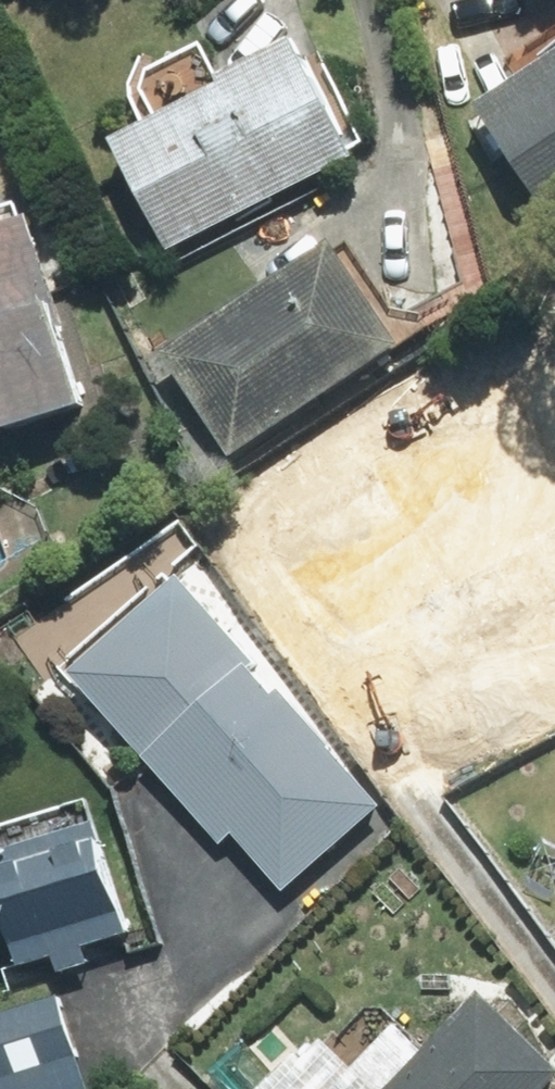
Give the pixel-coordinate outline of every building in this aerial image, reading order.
[(123,90),(144,132),(100,154),(157,271),(346,178),(288,61),(219,95),(198,53),(123,90)] [(469,123),(537,231),(554,219),(554,69),(469,123)] [(81,425),(23,234),(0,241),(0,449),(81,425)] [(388,357),(328,260),(160,364),(220,461),(388,357)] [(529,520),(451,530),(466,648),(554,637),(554,421),(517,425),(529,520)] [(182,590),(167,607),(136,580),(49,678),(285,888),(372,791),(242,674),(257,657),(182,590)] [(421,667),(360,592),(286,652),(347,727),(421,667)] [(14,928),(24,968),(91,952),(87,936),(124,927),(98,820),(0,844),(0,931),(14,928)] [(554,1085),(554,1077),(471,999),(388,1088),(552,1088),(554,1085)] [(53,1001),(0,1013),(0,1088),(73,1088),(53,1001)] [(282,1056),(252,1088),(361,1088),(317,1048),(297,1070),(282,1056)]
